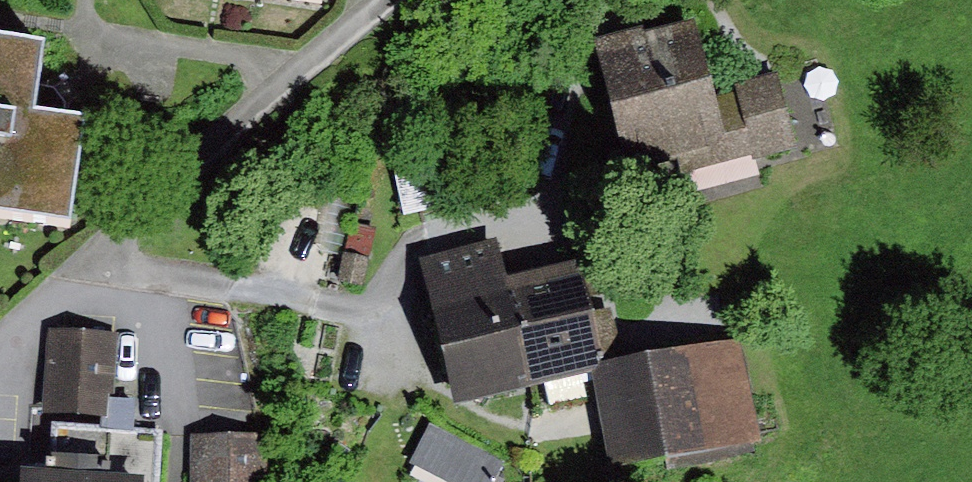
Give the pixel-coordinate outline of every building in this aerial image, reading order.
[(701,20),(598,43),(626,167),(711,147),(715,165),(796,147),(779,74),(716,88),(701,20)] [(45,45),(0,38),(0,219),(71,230),(86,119),(37,115),(45,45)] [(435,158),(392,166),(401,213),(444,205),(435,158)] [(497,249),(423,268),(460,410),(536,388),(510,289),(497,249)] [(582,270),(510,289),(536,388),(608,369),(582,270)] [(111,332),(49,330),(45,415),(109,418),(110,400),(111,332)] [(742,352),(594,378),(611,471),(763,441),(742,352)] [(20,477),(20,481),(159,481),(162,434),(136,432),(138,401),(110,400),(109,418),(108,432),(55,429),(52,479),(20,477)] [(413,468),(438,481),(495,481),(505,463),(437,425),(413,468)] [(264,440),(195,441),(196,481),(266,481),(264,440)]
